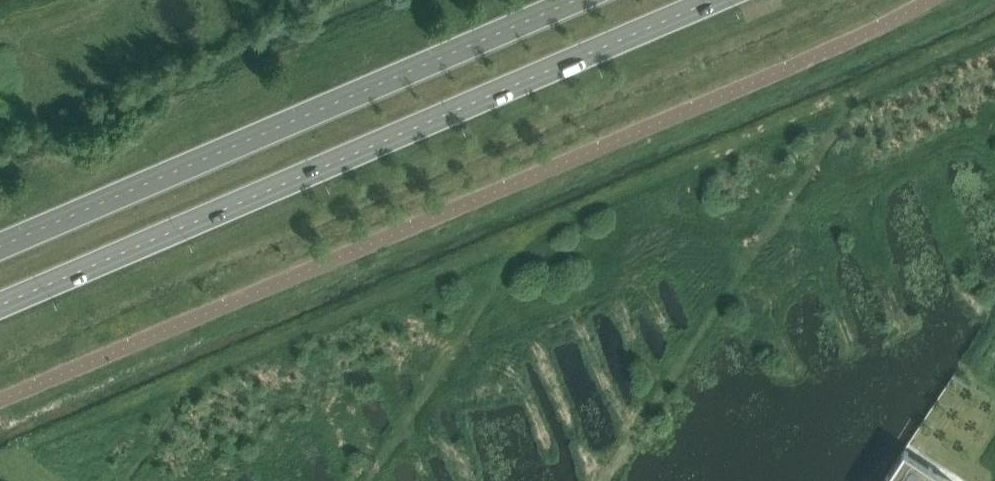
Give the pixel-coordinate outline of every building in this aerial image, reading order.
[(906,449),(885,480),(954,480),(906,449)]
